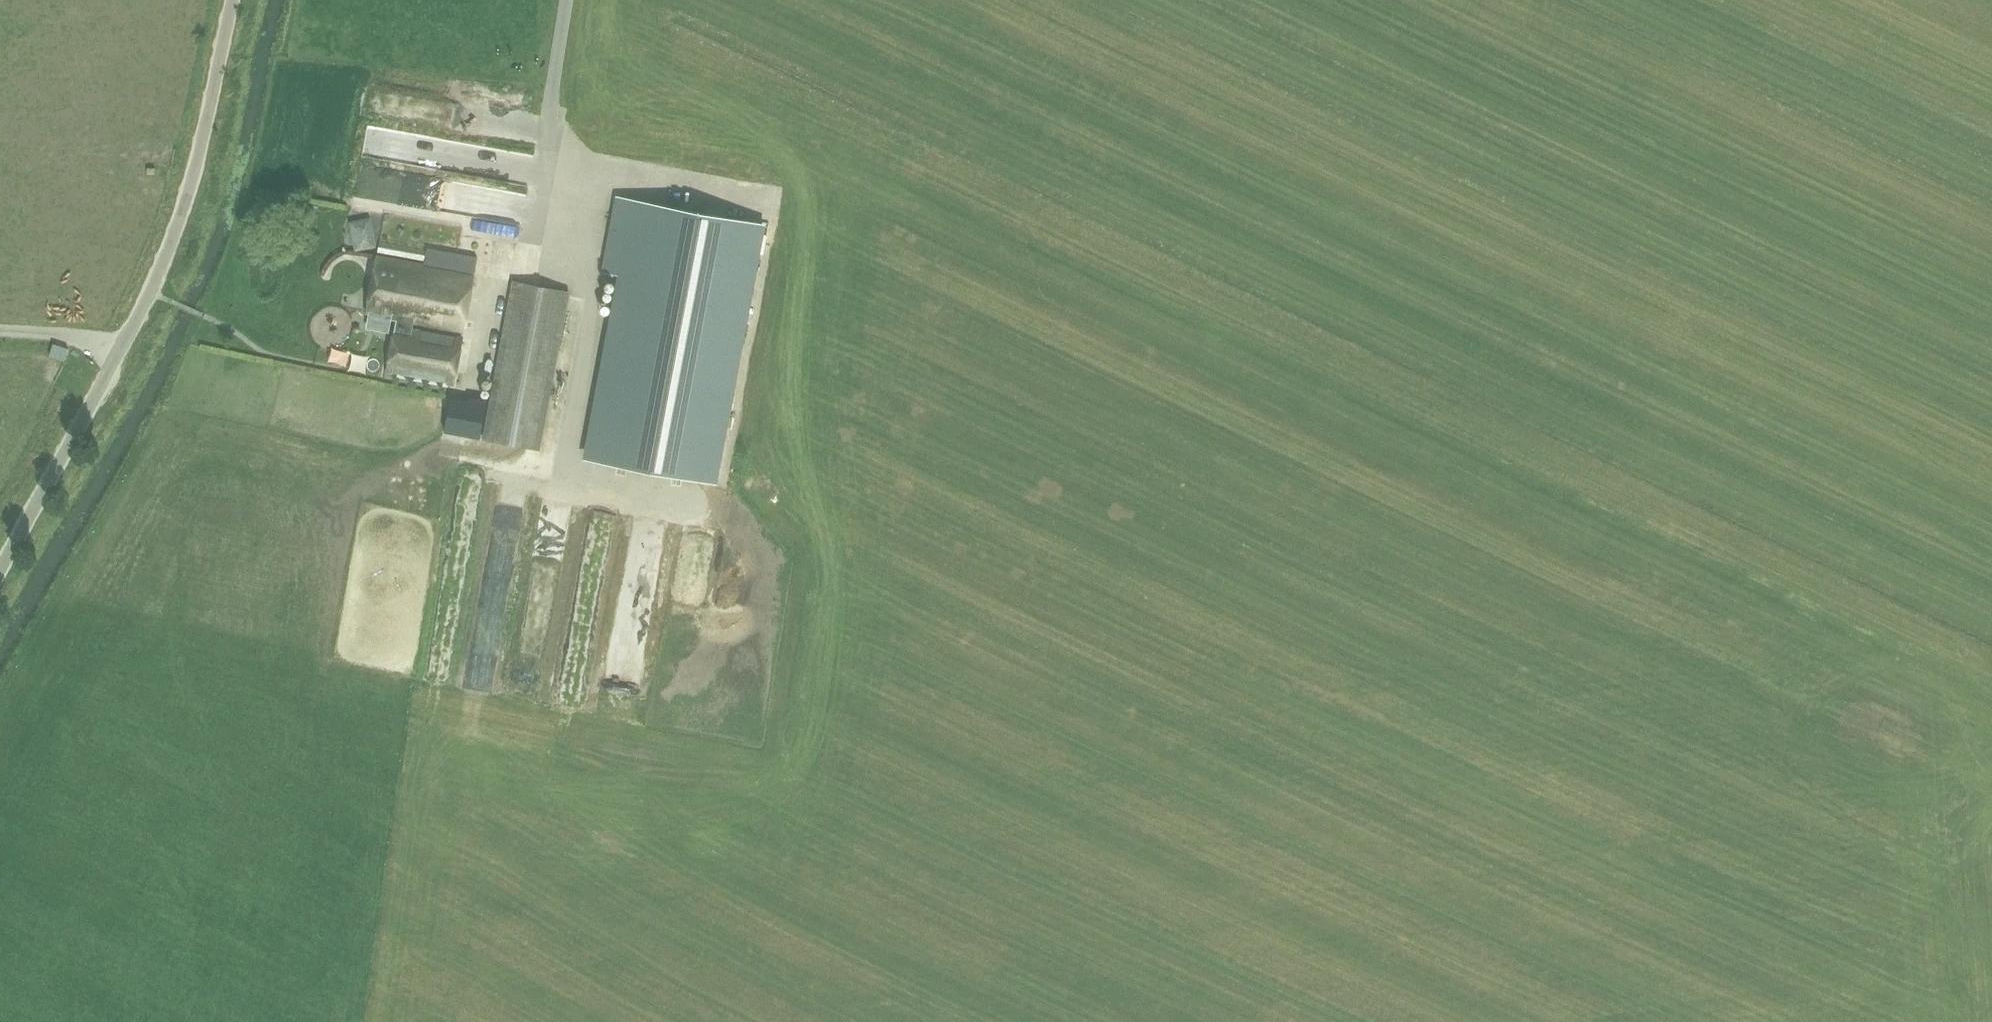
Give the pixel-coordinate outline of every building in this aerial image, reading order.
[(589,457),(712,480),(760,224),(614,196),(600,270),(623,275),(589,457)] [(371,218),(351,222),(356,250),(376,246),(371,218)] [(428,247),(425,263),(377,254),(366,311),(397,317),(387,370),(453,382),(462,338),(411,328),(412,320),(463,330),(477,256),(428,247)] [(568,291),(513,280),(483,438),(538,448),(568,291)] [(64,360),(68,349),(54,344),(50,355),(64,360)] [(481,437),(487,404),(451,398),(445,432),(481,437)]
